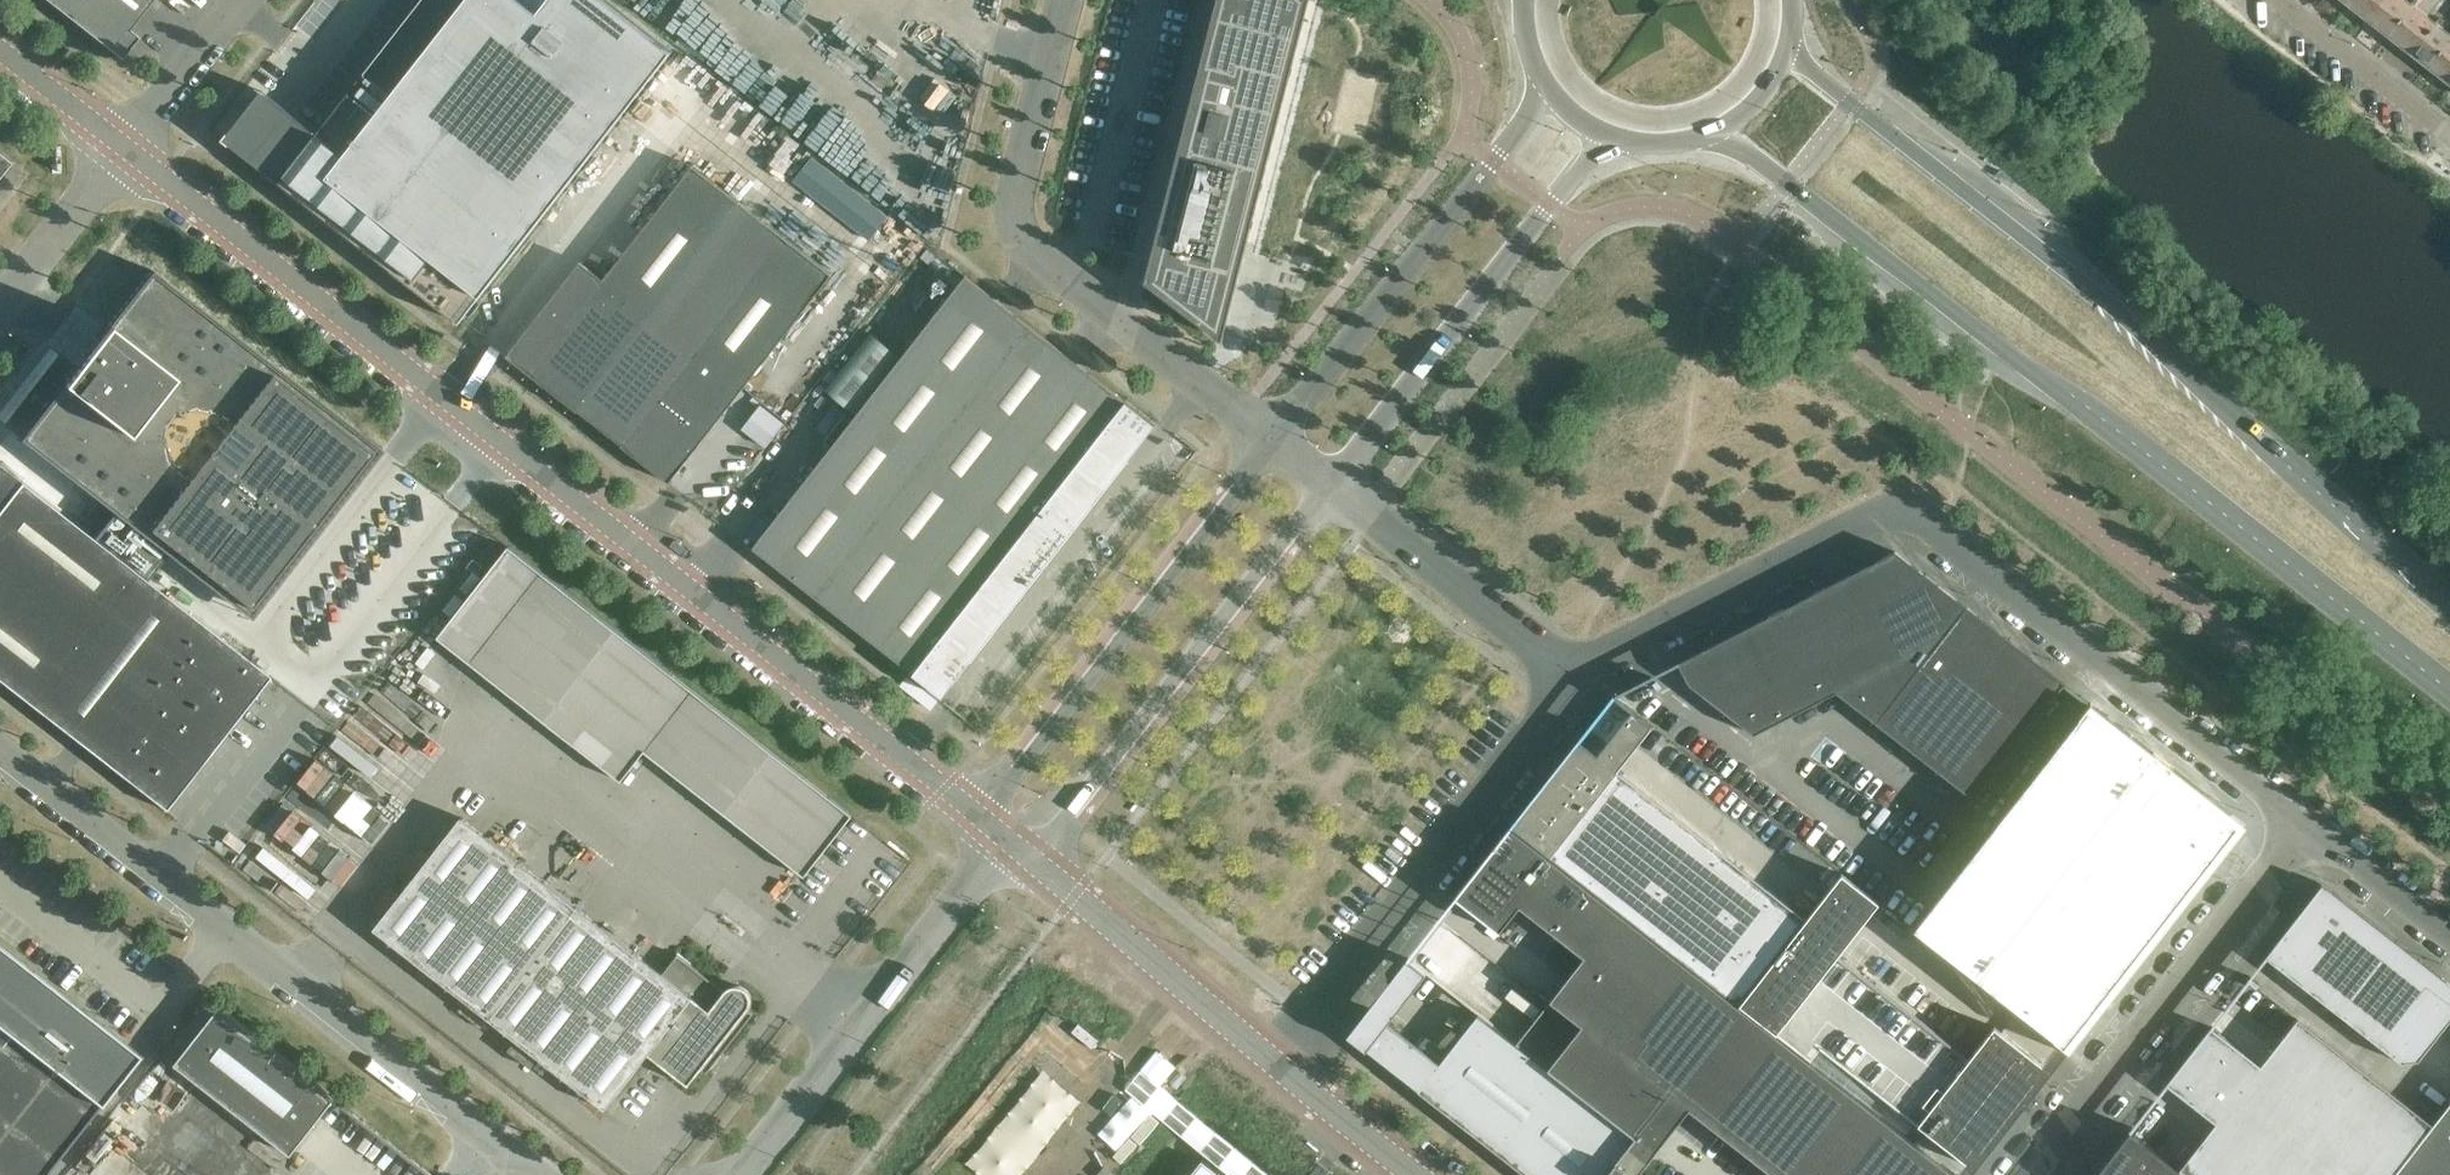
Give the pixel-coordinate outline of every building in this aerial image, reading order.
[(151,0),(47,0),(121,58),(138,36),(129,29),(151,0)] [(263,90),(226,139),(460,323),(673,51),(608,0),(548,0),(539,12),(524,0),(422,0),(318,133),(263,90)] [(1158,290),(1235,348),(1236,338),(1320,10),(1319,9),(1320,4),(1315,0),(1230,0),(1158,290)] [(2377,0),(2351,0),(2348,3),(2368,19),(2373,12),(2370,10),(2377,0)] [(2411,6),(2404,0),(2377,0),(2370,10),(2373,12),(2368,19),(2377,26),(2377,29),(2383,34),(2387,33),(2388,35),(2411,6)] [(2417,47),(2435,24),(2411,6),(2388,35),(2390,36),(2391,40),(2396,44),(2400,44),(2409,50),(2414,44),(2417,47)] [(2449,39),(2449,36),(2435,24),(2417,47),(2414,44),(2409,50),(2429,66),(2449,39)] [(2429,66),(2449,82),(2449,80),(2449,39),(2429,66)] [(872,240),(892,215),(816,154),(796,178),(872,240)] [(581,261),(509,355),(508,356),(531,374),(578,411),(578,410),(623,445),(622,446),(670,483),(832,274),(693,165),(604,279),(581,261)] [(155,270),(22,440),(118,515),(98,542),(151,584),(172,557),(256,623),(389,453),(155,270)] [(955,682),(1145,439),(1156,424),(966,276),(753,547),(944,696),(955,682)] [(855,408),(899,350),(873,330),(829,389),(855,408)] [(762,403),(745,428),(770,445),(787,420),(762,403)] [(67,744),(72,737),(87,748),(82,755),(174,827),(179,820),(166,810),(270,676),(151,584),(98,542),(21,482),(0,509),(0,691),(67,744)] [(853,815),(509,546),(438,637),(622,781),(645,751),(805,876),(853,815)] [(1787,606),(1689,657),(1678,663),(1689,684),(1711,702),(1712,701),(1754,734),(1837,692),(1975,799),(2064,685),(2065,684),(2065,683),(1979,616),(1978,617),(1967,609),(1968,607),(1939,585),(1895,551),(1787,606)] [(2090,702),(1914,929),(2069,1050),(2226,850),(2224,844),(2238,825),(2205,799),(2206,793),(2090,702)] [(1805,917),(1618,771),(1653,727),(1632,712),(1608,742),(1598,755),(1579,740),(1512,826),(1738,1003),(1805,917)] [(708,1073),(723,1053),(754,1014),(749,1009),(750,1007),(751,1006),(751,1005),(751,1004),(752,1002),(752,999),(751,997),(751,995),(750,994),(750,993),(748,991),(748,990),(747,989),(745,988),(742,987),(740,986),(738,986),(736,985),(733,986),(730,987),(728,989),(725,991),(678,954),(663,974),(462,817),(375,929),(606,1109),(649,1054),(689,1085),(702,1068),(707,1071),(707,1072),(708,1073)] [(1511,827),(1455,898),(1500,933),(1521,907),(1585,957),(1517,1044),(1636,1137),(1606,1174),(1638,1174),(1691,1109),(1775,1174),(1956,1174),(1511,827)] [(1839,876),(1738,1004),(1810,1060),(1820,1047),(1977,1169),(2040,1089),(2036,1086),(2048,1072),(2041,1067),(2043,1064),(1995,1026),(1965,1064),(1960,1060),(1963,1057),(1840,961),(1837,965),(1833,962),(1878,905),(1839,876)] [(2322,884),(2265,957),(2401,1063),(2418,1061),(2449,1020),(2449,984),(2322,884)] [(139,1054),(89,1015),(72,1036),(63,1029),(71,1001),(0,945),(0,1174),(44,1174),(139,1054)] [(1389,1023),(1427,974),(1408,960),(1370,1008),(1348,1036),(1526,1174),(1606,1174),(1635,1137),(1479,1015),(1441,1064),(1389,1023)] [(341,1101),(218,1004),(216,1006),(219,1008),(176,1064),(292,1155),(335,1099),(340,1103),(341,1101)] [(2433,1124),(2297,1019),(2261,1065),(2239,1047),(2211,1027),(2166,1084),(2193,1105),(2216,1123),(2179,1170),(2186,1174),(2393,1174),(2433,1124)] [(1140,1074),(1152,1054),(1124,1036),(1111,1055),(1140,1074)] [(2433,1124),(2393,1174),(2449,1174),(2449,1102),(2433,1124)] [(2108,1174),(2186,1174),(2179,1170),(2130,1131),(2100,1169),(2108,1174)] [(1191,1160),(1179,1174),(1209,1174),(1191,1160)]
